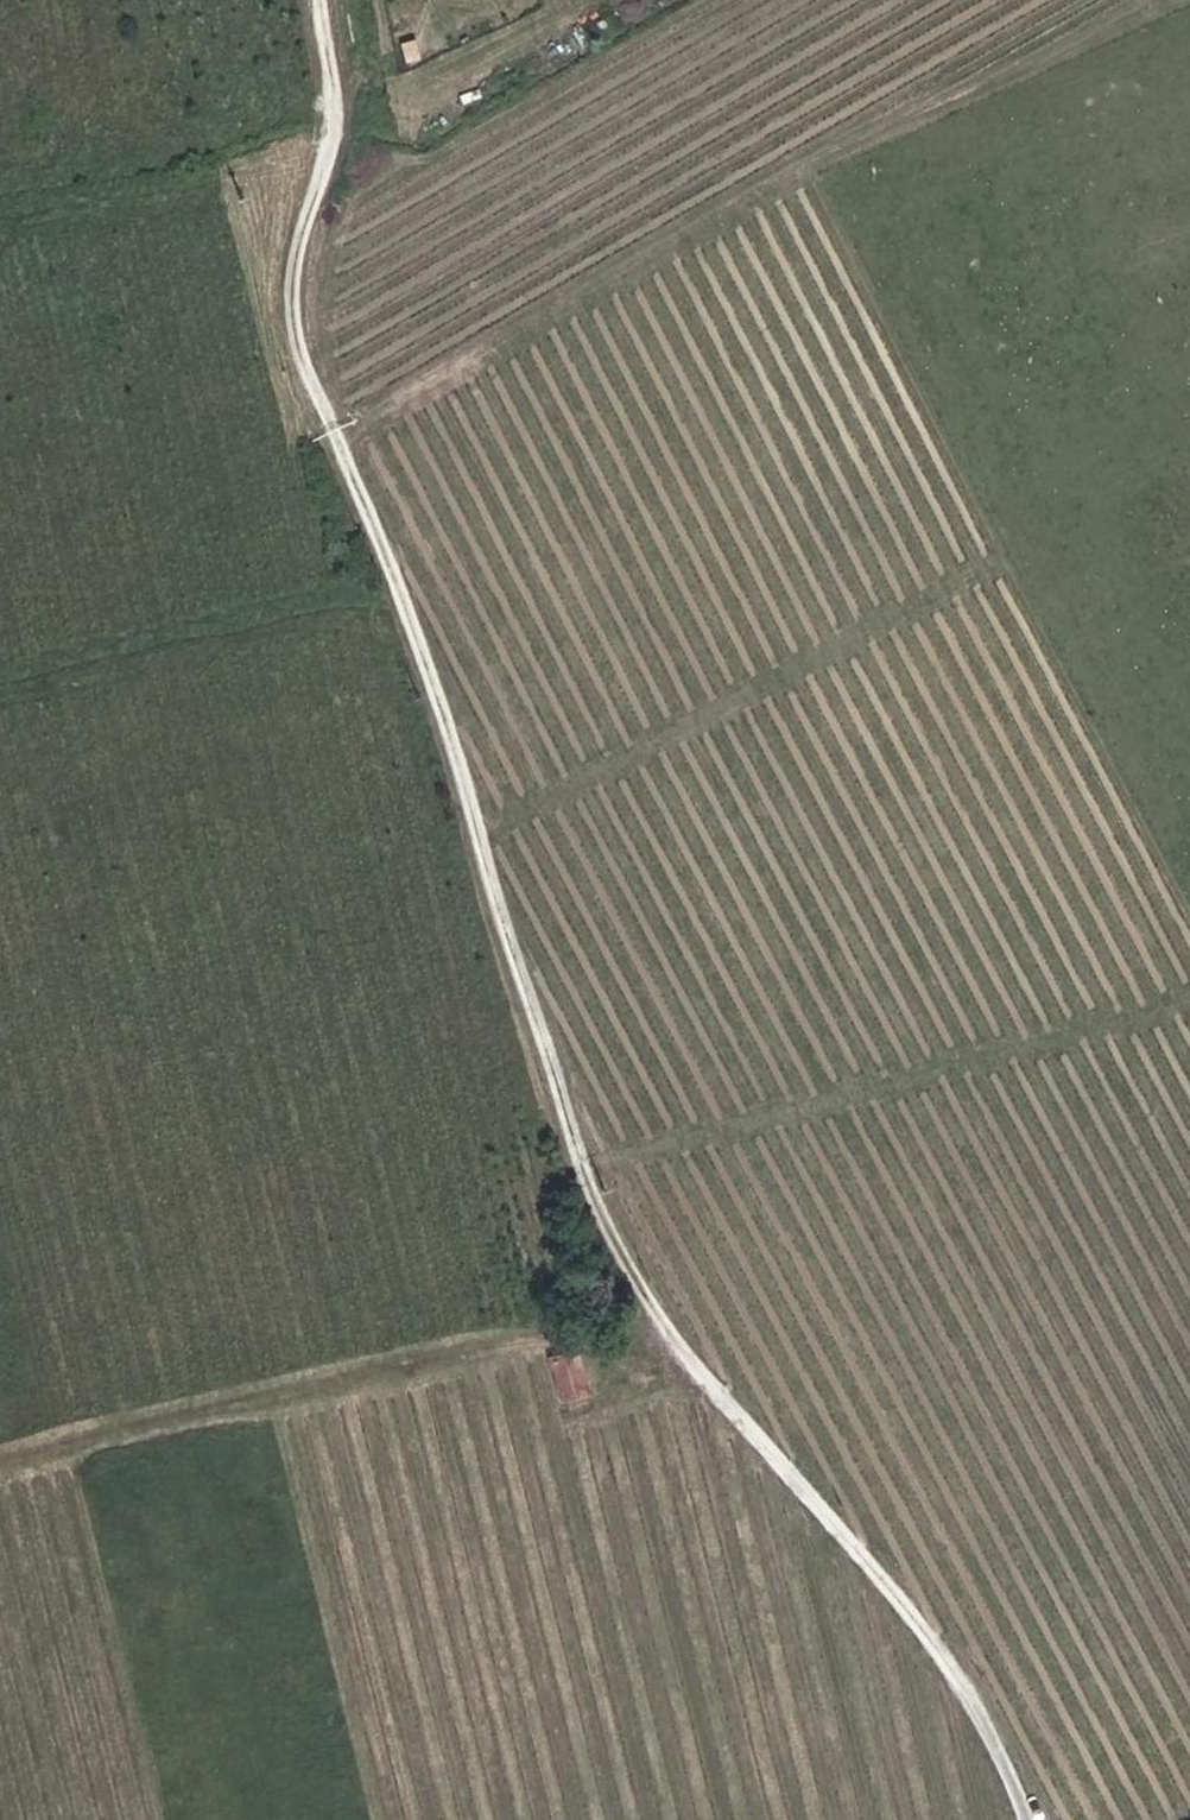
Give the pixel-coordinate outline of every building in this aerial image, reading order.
[(567,1399),(592,1393),(583,1354),(558,1359),(567,1399)]
